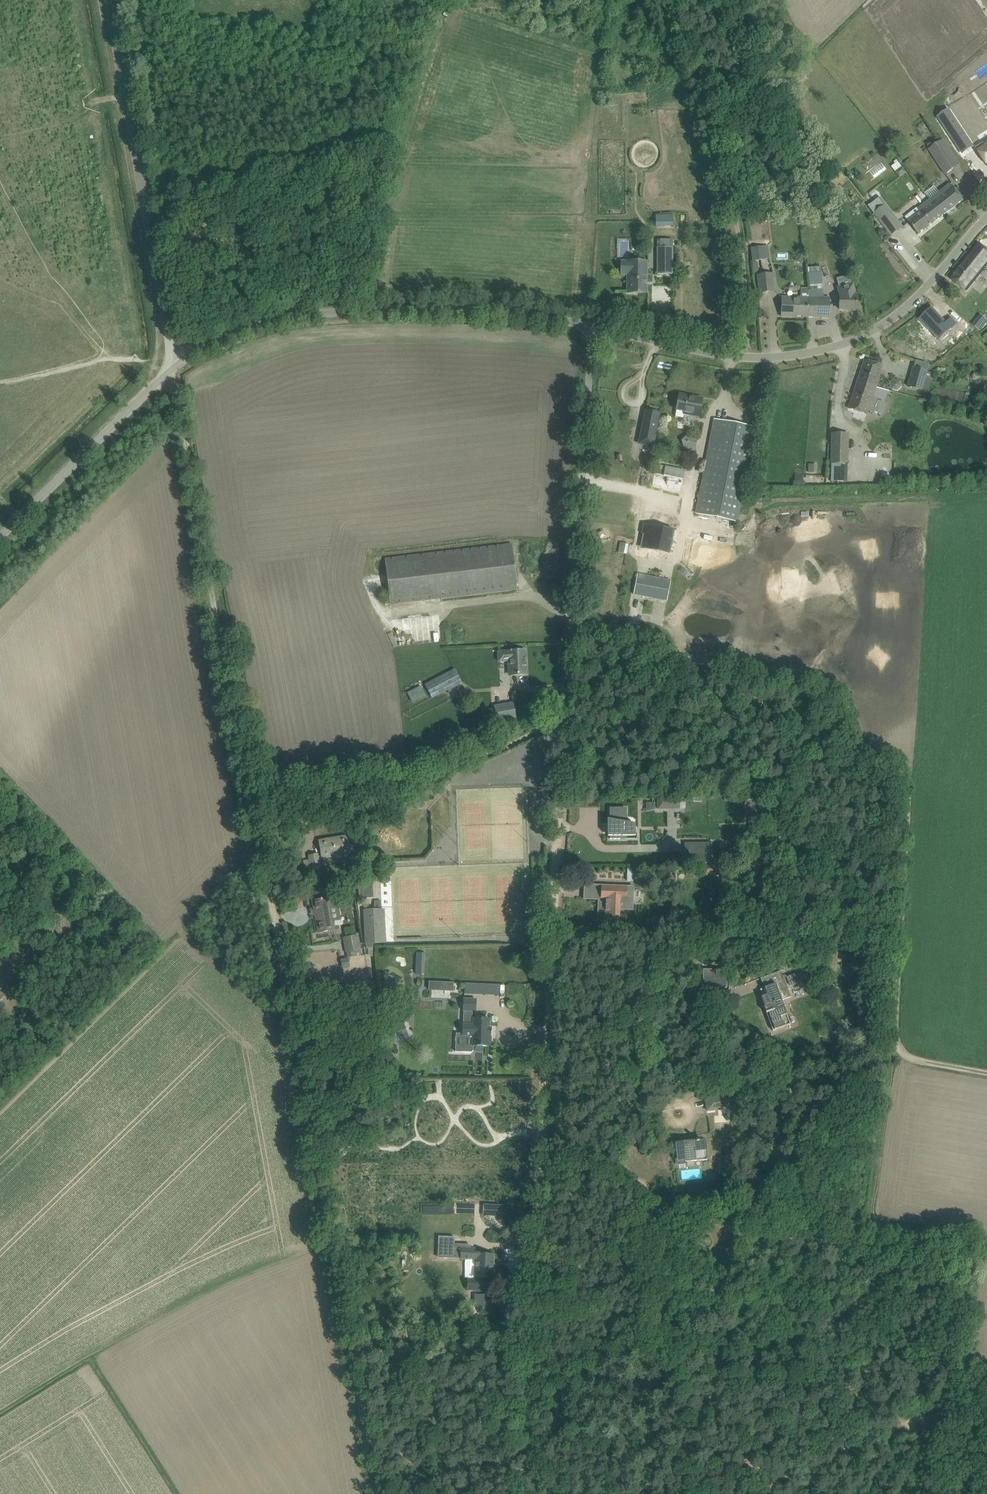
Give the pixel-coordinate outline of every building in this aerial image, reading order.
[(953,117),(944,124),(957,144),(967,137),(953,117)] [(943,140),(930,149),(946,174),(960,164),(943,140)] [(976,148),(986,164),(986,141),(976,148)] [(883,162),(870,168),(873,175),(886,169),(883,162)] [(944,215),(963,199),(951,184),(930,200),(935,207),(937,206),(944,215)] [(919,234),(944,215),(937,206),(935,207),(930,200),(918,209),(916,207),(905,216),(909,222),(919,234)] [(874,213),(892,236),(905,226),(886,204),(874,213)] [(950,278),(967,291),(981,274),(979,272),(982,268),(984,269),(986,266),(986,250),(978,243),(973,250),(969,255),(960,266),(959,267),(950,278)] [(753,260),(770,258),(768,246),(751,248),(753,260)] [(657,274),(672,274),(672,247),(657,247),(657,274)] [(801,263),(805,257),(799,254),(795,260),(801,263)] [(628,292),(646,292),(646,262),(628,262),(628,292)] [(760,292),(775,291),(773,272),(758,273),(760,292)] [(856,296),(853,284),(838,288),(840,296),(839,296),(839,309),(856,309),(856,296)] [(808,317),(808,298),(782,297),(782,306),(781,317),(797,317),(797,316),(802,316),(802,317),(808,317)] [(829,304),(829,298),(829,297),(808,298),(808,317),(829,318),(829,304)] [(929,318),(920,327),(932,338),(925,345),(930,351),(947,334),(942,328),(941,330),(929,318)] [(876,387),(879,375),(882,365),(865,360),(862,368),(863,369),(861,374),(860,374),(858,381),(876,387)] [(913,367),(908,387),(921,390),(927,371),(926,371),(913,367)] [(900,381),(894,379),(890,383),(891,389),(897,391),(901,387),(900,381)] [(872,398),(876,387),(858,381),(849,406),(867,412),(868,411),(873,412),(873,411),(880,413),(884,402),(877,400),(872,398)] [(699,416),(700,409),(702,399),(679,395),(676,409),(675,417),(683,418),(684,414),(691,415),(699,416)] [(654,444),(660,414),(645,411),(643,422),(644,422),(641,441),(654,444)] [(737,521),(754,437),(755,427),(714,419),(696,514),(737,521)] [(687,433),(682,446),(694,451),(699,438),(687,433)] [(848,464),(849,433),(831,433),(830,463),(848,464)] [(656,469),(654,479),(662,480),(661,485),(681,489),(685,470),(665,466),(664,471),(656,469)] [(643,523),(641,533),(647,534),(644,548),(669,553),(673,529),(643,523)] [(627,553),(629,544),(622,542),(619,551),(627,553)] [(502,545),(385,559),(390,604),(507,590),(517,589),(512,544),(502,545)] [(636,581),(634,594),(666,600),(670,581),(647,577),(646,583),(636,581)] [(498,662),(509,662),(510,676),(526,675),(525,651),(508,652),(498,652),(498,662)] [(455,667),(424,683),(432,699),(463,684),(455,667)] [(409,691),(413,702),(428,697),(424,686),(409,691)] [(495,707),(496,710),(498,721),(515,717),(513,704),(495,707)] [(667,798),(657,798),(658,809),(667,809),(667,798)] [(609,820),(607,819),(607,836),(610,836),(610,839),(626,839),(626,836),(635,836),(635,824),(626,822),(626,808),(620,808),(609,808),(609,820)] [(357,856),(355,844),(349,845),(349,843),(348,843),(347,837),(319,842),(322,857),(335,855),(336,862),(355,858),(357,856)] [(705,862),(705,843),(685,843),(685,852),(686,852),(686,855),(685,855),(685,862),(685,863),(711,863),(711,862),(705,862)] [(312,873),(320,872),(317,855),(309,856),(312,870),(311,871),(312,873)] [(722,863),(698,864),(698,875),(722,874),(722,863)] [(371,881),(358,885),(359,898),(373,897),(371,881)] [(633,888),(604,886),(594,885),(593,897),(601,897),(601,906),(605,906),(605,921),(618,922),(619,909),(632,910),(633,888)] [(319,900),(313,901),(318,932),(328,931),(335,929),(334,921),(341,920),(336,896),(328,898),(319,900)] [(374,910),(366,910),(368,944),(368,949),(372,949),(373,949),(374,949),(374,943),(383,943),(385,943),(384,917),(384,909),(381,909),(380,900),(374,901),(374,910)] [(359,935),(345,938),(347,952),(348,958),(355,957),(354,951),(359,950),(361,949),(359,935)] [(417,953),(416,974),(422,974),(423,962),(425,962),(425,953),(417,953)] [(703,970),(702,988),(706,988),(719,988),(726,989),(726,971),(703,970)] [(781,970),(760,978),(764,988),(766,995),(762,996),(761,997),(764,1006),(764,1007),(766,1006),(768,1012),(766,1012),(766,1014),(768,1013),(774,1029),(772,1030),(773,1031),(775,1030),(788,1025),(790,1025),(781,1000),(786,999),(791,997),(781,970)] [(786,976),(789,987),(800,983),(797,973),(786,976)] [(451,998),(451,991),(457,991),(457,981),(431,981),(431,997),(451,998)] [(501,994),(501,983),(466,983),(465,994),(501,994)] [(464,999),(463,1011),(464,1011),(474,1011),(475,1011),(476,999),(464,999)] [(462,1051),(462,1052),(472,1053),(472,1051),(473,1051),(473,1046),(490,1046),(491,1036),(491,1035),(489,1035),(489,1028),(489,1019),(474,1018),(474,1011),(464,1011),(463,1025),(463,1034),(462,1051)] [(397,1025),(380,1031),(385,1046),(402,1039),(408,1037),(406,1032),(400,1034),(397,1025)] [(843,1028),(837,1035),(842,1039),(848,1032),(843,1028)] [(707,1111),(717,1109),(733,1108),(732,1095),(706,1098),(707,1111)] [(708,1159),(707,1150),(706,1140),(676,1143),(677,1153),(678,1164),(696,1161),(708,1159)] [(735,1187),(727,1188),(729,1195),(737,1195),(735,1187)] [(484,1218),(485,1206),(458,1205),(458,1217),(484,1218)] [(438,1237),(438,1244),(454,1245),(454,1237),(438,1237)] [(438,1244),(438,1257),(459,1258),(459,1260),(476,1261),(475,1277),(476,1277),(476,1279),(467,1279),(466,1291),(483,1292),(483,1279),(481,1279),(482,1277),(492,1277),(493,1255),(474,1254),(474,1249),(470,1249),(470,1246),(454,1245),(438,1244)]
